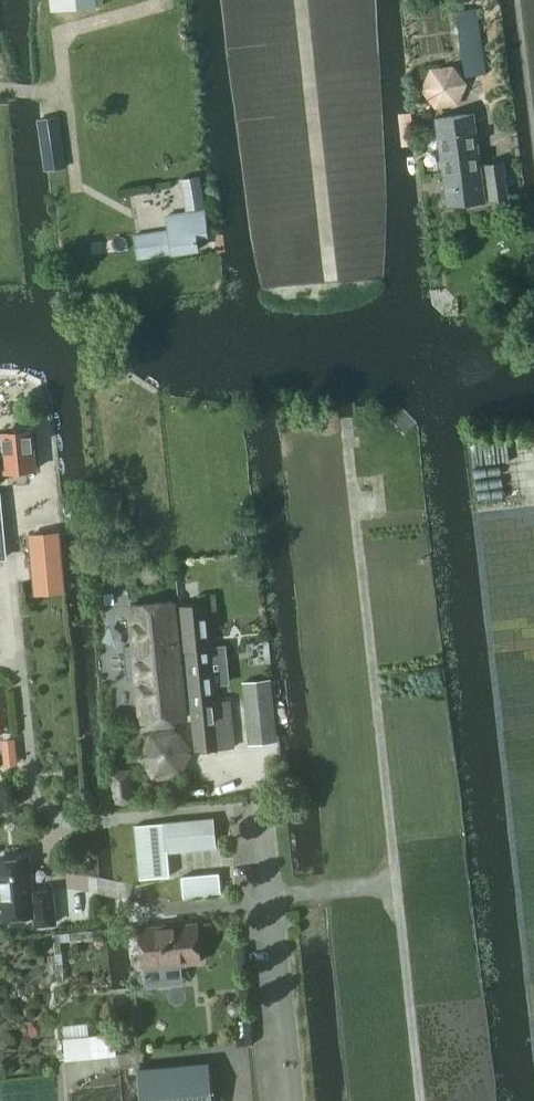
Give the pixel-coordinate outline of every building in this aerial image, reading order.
[(50,11),(100,7),(100,0),(49,0),(50,11)] [(456,10),(465,76),(486,74),(477,7),(456,10)] [(421,90),(435,107),(457,106),(467,84),(453,66),(429,69),(421,90)] [(488,201),(507,199),(503,163),(484,165),(486,177),(481,178),(473,114),(435,118),(446,207),(484,202),(482,184),(487,183),(488,201)] [(64,167),(57,117),(40,119),(39,119),(46,170),(64,167)] [(133,236),(136,258),(197,251),(195,239),(206,237),(205,226),(203,210),(191,212),(172,214),(166,215),(168,232),(133,236)] [(297,257),(299,281),(318,279),(316,255),(297,257)] [(2,445),(0,445),(0,473),(33,470),(30,430),(2,433),(2,445)] [(60,548),(31,551),(34,583),(63,580),(60,548)] [(134,645),(123,646),(127,679),(137,678),(141,721),(141,722),(152,721),(173,719),(184,718),(184,717),(172,601),(130,604),(134,645)] [(182,607),(197,751),(232,748),(227,701),(214,702),(209,654),(204,604),(182,607)] [(270,680),(242,683),(246,723),(274,721),(270,680)] [(5,763),(15,763),(13,741),(3,741),(5,763)] [(129,771),(111,772),(114,803),(132,802),(129,771)] [(133,825),(138,879),(169,876),(167,852),(216,848),(214,818),(133,825)] [(0,918),(34,915),(35,924),(55,922),(52,889),(32,891),(29,857),(0,860),(0,913),(0,918)] [(180,876),(182,899),(220,895),(219,873),(180,876)] [(135,930),(138,968),(195,963),(192,925),(135,930)] [(231,1002),(228,1008),(233,1014),(239,1013),(242,1007),(238,1001),(231,1002)] [(62,1038),(64,1060),(117,1056),(114,1033),(62,1038)] [(137,1100),(208,1100),(204,1063),(134,1070),(137,1100)]
